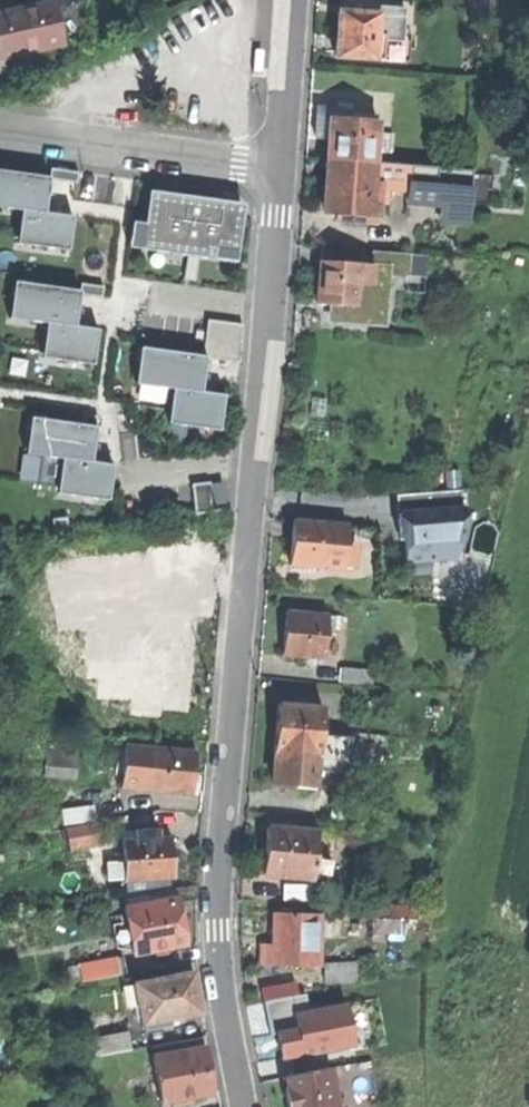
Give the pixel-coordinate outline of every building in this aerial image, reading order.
[(1,58),(62,44),(52,3),(0,15),(0,53),(1,58)] [(338,13),(337,36),(335,57),(408,62),(410,43),(403,42),(405,9),(358,5),(358,14),(338,13)] [(317,105),(316,119),(315,137),(329,138),(328,161),(373,163),(376,115),(351,114),(352,106),(317,105)] [(473,169),(373,163),(328,161),(326,183),(325,210),(341,211),(341,223),(377,224),(377,213),(378,210),(387,210),(388,188),(427,190),(426,221),(470,223),(472,192),(473,169)] [(45,209),(49,179),(77,183),(78,172),(50,168),(49,177),(0,170),(0,194),(6,195),(4,208),(20,211),(17,237),(34,239),(33,246),(68,251),(73,216),(44,213),(45,209)] [(148,191),(144,216),(140,250),(186,256),(183,280),(194,282),(198,258),(213,260),(214,249),(237,252),(243,211),(188,203),(188,197),(148,191)] [(17,237),(16,244),(33,246),(34,239),(17,237)] [(214,249),(213,260),(235,263),(237,252),(214,249)] [(348,263),(348,250),(322,249),(321,262),(321,281),(320,303),(335,306),(334,323),(384,327),(388,276),(407,277),(408,269),(409,255),(373,252),(372,264),(356,263),(348,263)] [(79,295),(102,298),(103,287),(80,284),(79,291),(13,282),(10,304),(29,307),(27,321),(46,324),(41,351),(59,354),(58,360),(93,365),(98,329),(75,326),(79,295)] [(10,304),(8,318),(27,321),(29,307),(10,304)] [(206,320),(202,347),(200,356),(139,347),(136,370),(155,372),(153,387),(171,389),(168,417),(185,419),(184,426),(219,431),(224,395),(201,392),(205,358),(240,363),(241,353),(243,325),(206,320)] [(41,351),(40,358),(58,360),(59,354),(41,351)] [(136,370),(134,384),(153,387),(155,372),(136,370)] [(30,418),(26,440),(45,443),(43,457),(60,460),(56,487),(74,489),(73,496),(108,501),(113,465),(91,462),(97,416),(82,414),(81,425),(30,418)] [(168,417),(167,424),(184,426),(185,419),(168,417)] [(26,440),(24,454),(43,457),(45,443),(26,440)] [(222,483),(209,484),(209,483),(191,484),(195,515),(213,513),(212,505),(224,504),(222,483)] [(56,487),(56,494),(73,496),(74,489),(56,487)] [(466,515),(464,490),(398,494),(400,527),(407,526),(408,542),(409,561),(410,572),(435,571),(434,560),(457,559),(466,515)] [(52,519),(53,531),(68,529),(66,518),(52,519)] [(295,518),(293,540),(291,564),(342,569),(342,565),(353,566),(354,552),(343,551),(346,523),(295,518)] [(186,551),(175,565),(179,569),(190,554),(186,551)] [(453,580),(457,559),(434,560),(435,571),(435,577),(453,580)] [(286,632),(285,654),(327,656),(329,613),(288,610),(286,632)] [(140,639),(126,657),(134,663),(141,654),(148,646),(140,639)] [(345,667),(344,681),(374,682),(375,668),(345,667)] [(273,782),(316,786),(317,765),(328,766),(330,734),(320,734),(322,705),(280,702),(278,725),(275,768),(273,782)] [(26,771),(80,776),(83,738),(29,733),(26,771)] [(122,789),(150,791),(193,794),(195,774),(196,752),(153,749),(125,746),(122,789)] [(331,818),(340,818),(342,796),(332,796),(331,818)] [(342,796),(340,818),(358,820),(360,798),(342,796)] [(65,822),(98,819),(97,804),(64,807),(65,822)] [(265,876),(329,880),(331,859),(316,858),(318,834),(318,830),(303,829),(303,822),(286,821),(286,828),(268,827),(267,849),(265,876)] [(73,850),(101,845),(97,824),(70,828),(73,850)] [(157,830),(137,831),(137,839),(124,840),(126,880),(143,880),(144,896),(172,890),(171,878),(174,878),(173,858),(173,838),(158,838),(157,830)] [(318,834),(316,858),(331,859),(332,835),(318,834)] [(283,884),(282,901),(312,902),(312,885),(283,884)] [(183,918),(179,899),(177,889),(172,890),(144,896),(126,900),(128,910),(136,951),(157,947),(158,955),(176,951),(175,943),(188,941),(183,918)] [(277,946),(277,964),(319,964),(320,914),(277,914),(277,932),(277,946)] [(347,914),(347,928),(372,929),(373,915),(347,914)] [(265,964),(277,964),(277,946),(265,946),(265,964)] [(83,981),(124,974),(120,956),(80,963),(83,981)] [(324,963),(324,981),(355,981),(355,963),(324,963)] [(139,983),(148,1032),(179,1025),(177,1015),(201,1010),(197,990),(193,973),(139,983)] [(305,994),(263,1002),(269,1035),(283,1033),(287,1057),(301,1055),(301,1056),(353,1046),(345,1004),(308,1012),(305,994)] [(97,1056),(132,1050),(129,1031),(94,1037),(97,1056)] [(203,1037),(178,1041),(180,1052),(155,1057),(163,1100),(173,1098),(175,1104),(196,1100),(195,1094),(216,1090),(212,1068),(208,1047),(205,1048),(203,1037)] [(373,1058),(331,1067),(284,1076),(289,1101),(290,1106),(339,1106),(333,1080),(375,1072),(373,1058)]
